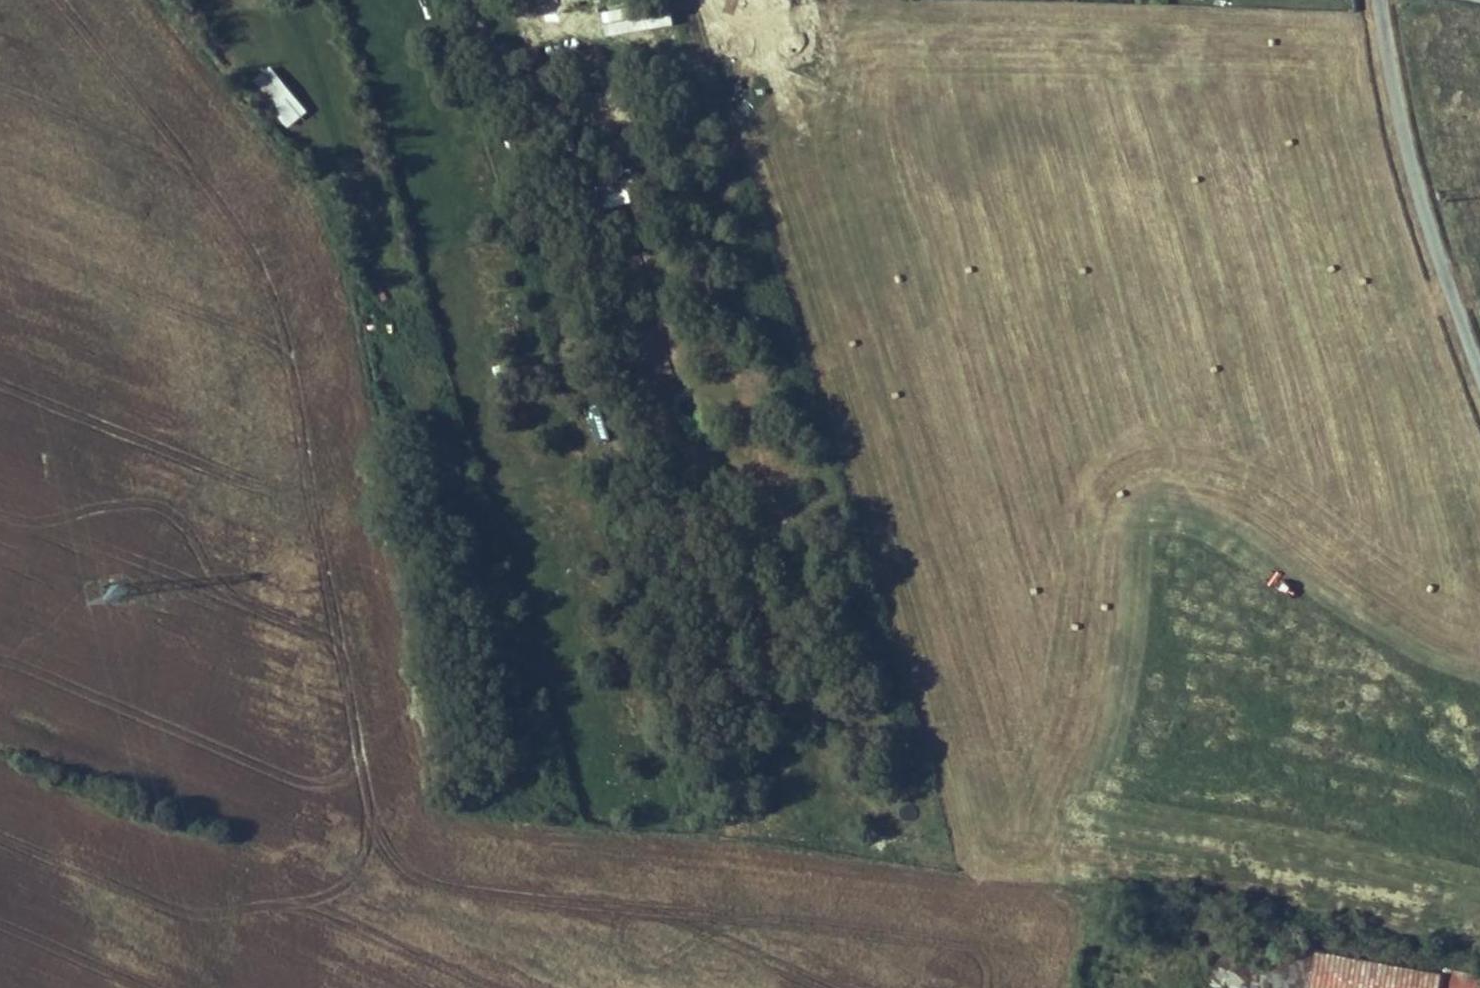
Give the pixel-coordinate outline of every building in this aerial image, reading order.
[(287,129),(307,113),(270,67),(250,82),(287,129)] [(629,203),(625,186),(602,191),(606,208),(629,203)] [(1308,987),(1438,987),(1441,970),(1314,949),(1308,987)]
